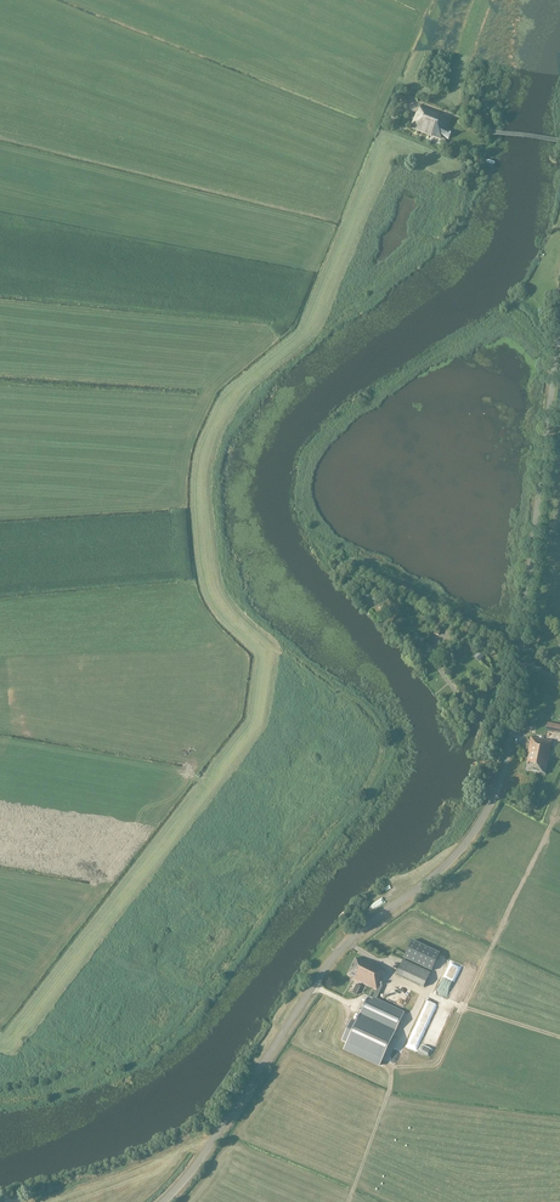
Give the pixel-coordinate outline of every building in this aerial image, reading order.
[(446,130),(450,119),(420,106),(418,113),(416,112),(410,128),(441,140),(441,139),(442,139),(443,136),(448,139),(451,133),(446,130)] [(482,650),(474,657),(479,662),(486,655),(482,650)] [(547,723),(546,730),(559,733),(559,725),(547,723)] [(527,763),(525,771),(545,774),(551,741),(530,737),(526,758),(526,763),(527,763)] [(364,915),(369,911),(365,906),(359,911),(364,915)] [(411,941),(403,959),(431,972),(439,954),(411,941)] [(376,990),(379,984),(383,976),(381,975),(384,970),(361,959),(360,961),(355,958),(348,974),(354,978),(354,979),(376,990)] [(402,960),(401,962),(396,974),(423,987),(430,973),(402,960)] [(389,979),(383,998),(387,999),(393,981),(389,979)] [(343,1049),(379,1066),(404,1012),(376,999),(382,986),(379,984),(376,990),(372,998),(368,996),(356,1022),(351,1019),(341,1041),(346,1043),(343,1049)] [(427,1056),(445,1014),(441,1013),(441,1014),(437,1012),(420,1053),(427,1056)]
